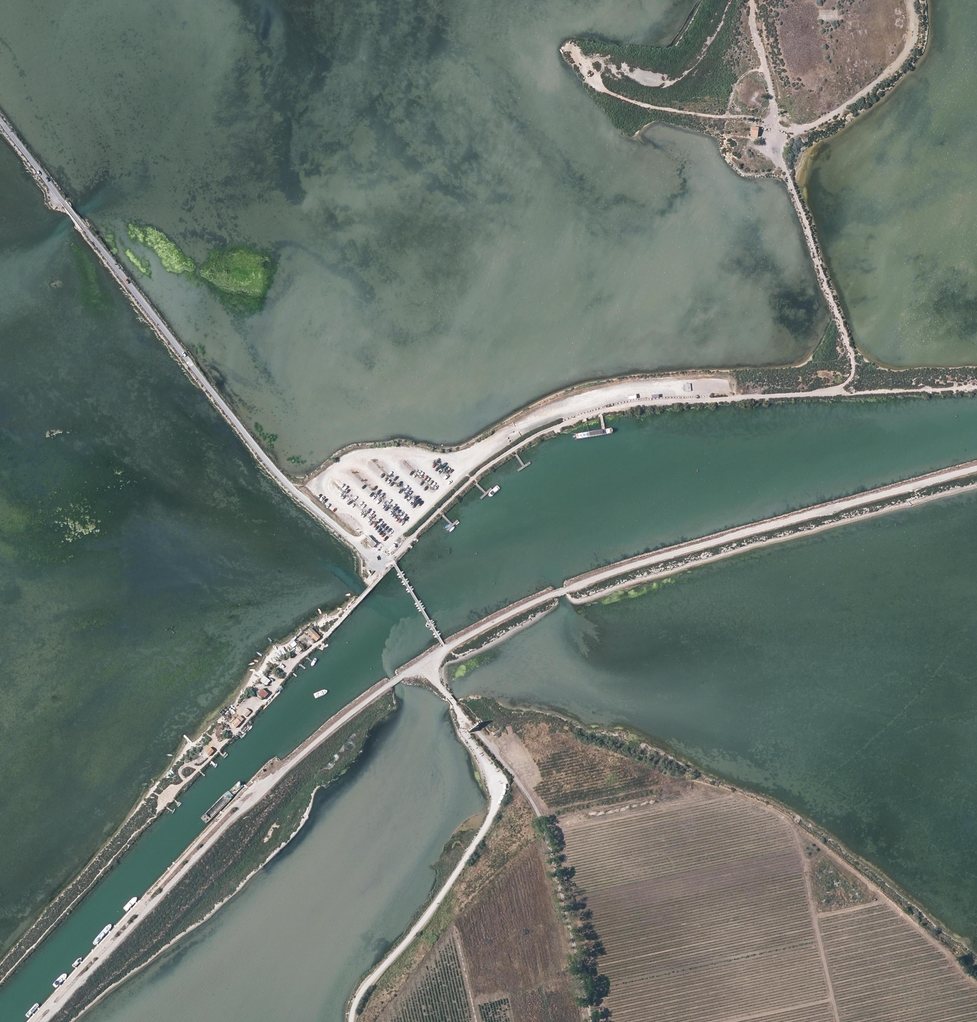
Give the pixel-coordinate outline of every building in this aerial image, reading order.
[(750,135),(757,136),(758,127),(751,126),(750,135)] [(377,543),(372,539),(370,542),(368,544),(370,547),(373,547),(377,543)] [(266,686),(270,680),(264,675),(259,681),(266,686)] [(257,695),(263,700),(267,694),(262,689),(257,695)] [(231,725),(235,728),(243,720),(241,717),(235,723),(234,722),(231,725)] [(472,726),(467,730),(469,733),(473,730),(475,728),(480,724),(478,721),(472,726)] [(208,757),(213,752),(209,748),(204,753),(208,757)]
